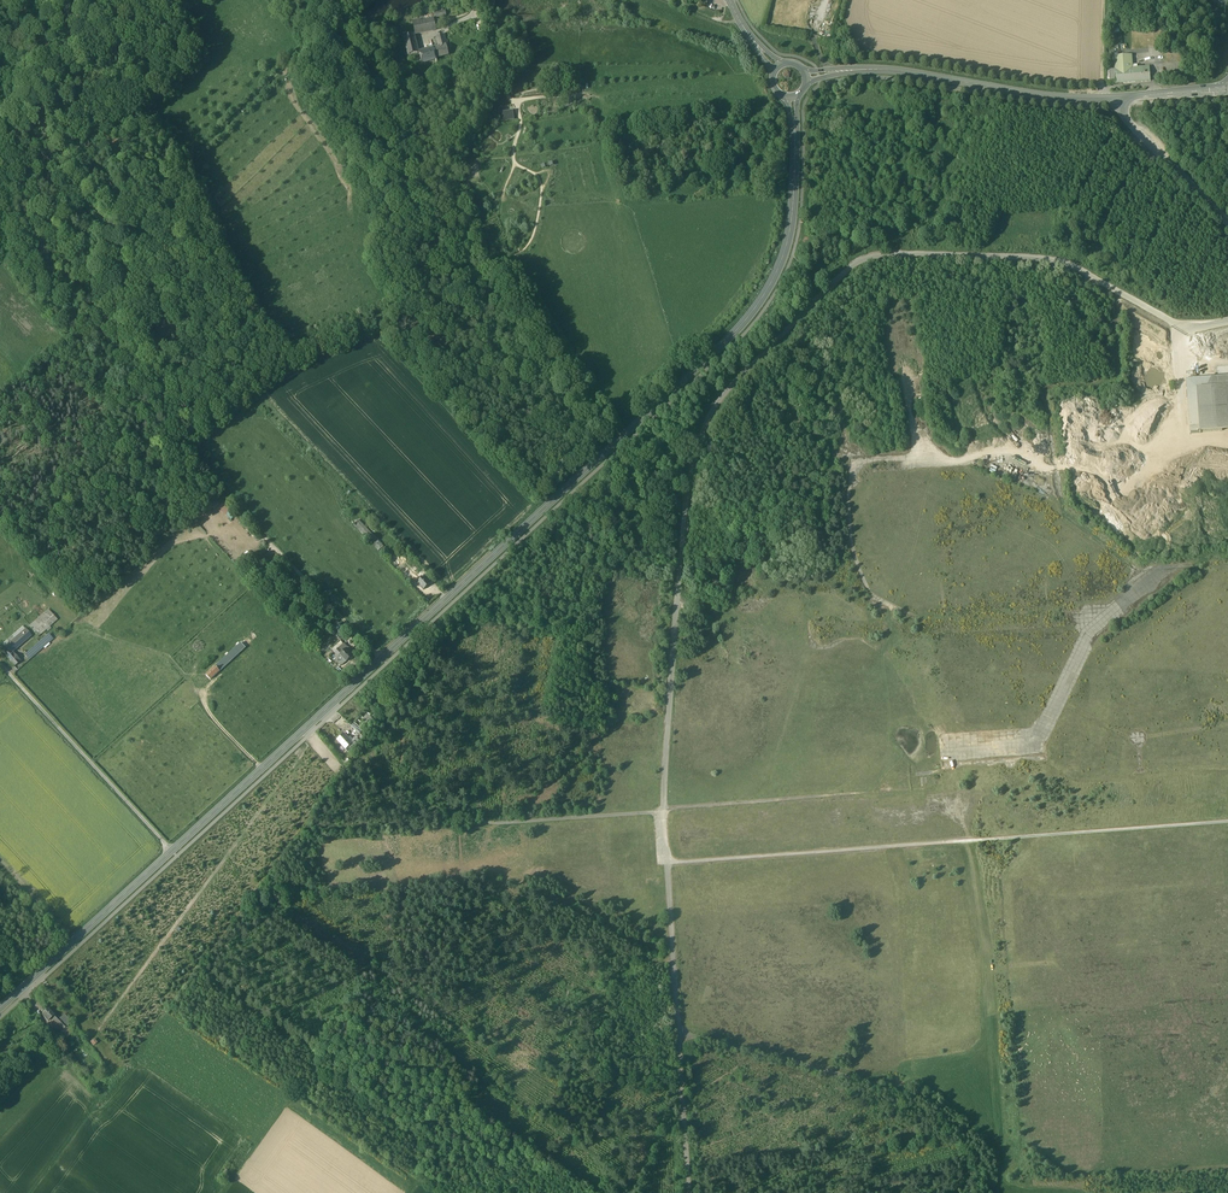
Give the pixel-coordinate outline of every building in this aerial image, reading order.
[(420,20),(413,22),(415,34),(435,30),(433,20),(420,22),(420,20)] [(439,47),(432,49),(434,58),(449,54),(443,34),(436,36),(439,47)] [(413,35),(403,37),(408,55),(418,53),(413,35)] [(432,49),(419,52),(422,64),(435,61),(434,58),(432,49)] [(1132,55),(1114,56),(1115,69),(1115,70),(1116,84),(1150,81),(1149,67),(1133,68),(1132,55)] [(512,112),(499,115),(500,122),(513,120),(512,112)] [(1187,381),(1191,434),(1227,431),(1227,378),(1187,381)] [(223,502),(218,508),(227,517),(232,512),(223,502)] [(363,526),(358,520),(354,525),(359,530),(363,526)] [(383,546),(363,526),(359,530),(378,551),(383,546)] [(420,580),(417,583),(423,590),(430,584),(427,581),(429,580),(425,575),(420,580)] [(420,580),(416,576),(411,580),(415,585),(417,583),(420,580)] [(46,616),(31,629),(38,637),(53,624),(46,616)] [(25,630),(5,647),(7,649),(5,651),(7,653),(9,651),(11,653),(31,636),(25,630)] [(253,631),(242,642),(246,646),(257,636),(253,631)] [(49,635),(26,656),(29,660),(33,656),(33,655),(52,638),(49,635)] [(339,648),(334,653),(338,657),(340,655),(339,655),(342,652),(339,648)] [(342,652),(339,655),(340,655),(346,662),(352,656),(346,650),(346,649),(344,650),(342,652)] [(14,654),(13,655),(11,653),(9,651),(7,653),(5,655),(15,666),(19,662),(18,661),(19,660),(14,654)] [(342,666),(346,662),(340,655),(338,657),(335,659),(342,666)] [(207,675),(211,680),(219,672),(215,667),(207,675)] [(369,717),(359,728),(363,732),(373,721),(369,717)] [(344,734),(336,740),(345,750),(348,747),(352,743),(353,741),(349,737),(348,738),(344,734)] [(353,741),(352,743),(348,747),(350,748),(353,752),(358,748),(358,747),(355,744),(356,744),(353,741)] [(54,1015),(48,1008),(42,1014),(48,1021),(51,1018),(63,1030),(67,1026),(60,1018),(55,1014),(54,1015)] [(71,1022),(64,1015),(60,1018),(67,1026),(71,1022)] [(50,1027),(47,1030),(50,1035),(53,1032),(56,1030),(52,1026),(50,1027)] [(67,1026),(63,1030),(61,1031),(66,1037),(72,1032),(67,1026)] [(58,1038),(53,1032),(50,1035),(55,1041),(58,1038)]
